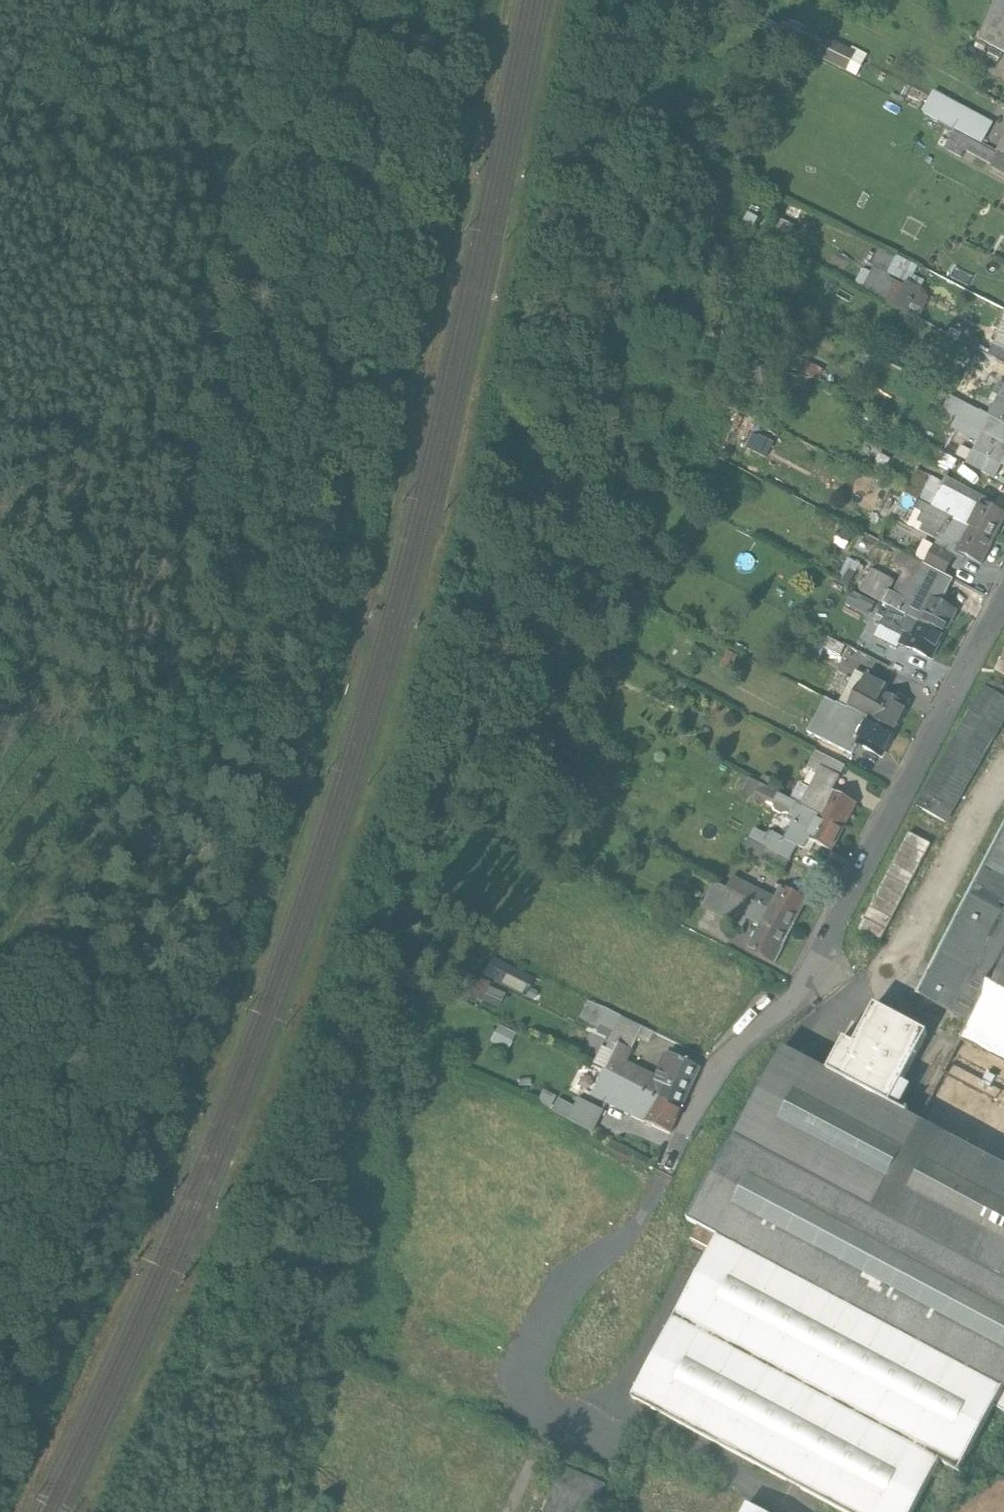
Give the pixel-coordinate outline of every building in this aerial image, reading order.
[(989,14),(990,15),(980,38),(1003,51),(1003,0),(995,0),(989,14)] [(998,152),(997,155),(953,131),(943,149),(960,158),(964,151),(1003,172),(1003,155),(998,152)] [(906,289),(892,282),(882,300),(905,311),(910,302),(906,289)] [(998,360),(991,372),(1003,379),(1003,363),(998,360)] [(979,411),(965,404),(959,415),(974,422),(979,411)] [(979,411),(974,422),(971,427),(1003,444),(1003,424),(1003,423),(979,411)] [(956,459),(936,449),(930,459),(951,470),(956,459)] [(928,486),(911,477),(903,492),(918,500),(932,507),(942,488),(930,482),(928,486)] [(979,507),(942,487),(942,488),(932,507),(994,540),(1003,520),(1003,516),(981,503),(979,507)] [(932,507),(918,500),(914,510),(923,514),(919,522),(947,537),(949,532),(963,539),(957,551),(981,563),(994,540),(932,507)] [(933,546),(924,542),(916,558),(924,562),(933,546)] [(954,557),(933,547),(925,564),(925,565),(945,575),(954,557)] [(851,580),(859,559),(850,555),(841,576),(851,580)] [(945,575),(925,565),(906,601),(899,614),(944,638),(956,613),(940,604),(953,579),(945,575)] [(906,601),(887,592),(881,605),(889,609),(899,614),(906,601)] [(899,614),(889,609),(880,626),(904,638),(900,646),(932,661),(944,638),(899,614)] [(994,672),(1003,678),(1003,654),(994,672)] [(914,808),(947,826),(1003,723),(1003,700),(981,687),(914,808)] [(849,701),(833,692),(830,698),(846,707),(849,701)] [(905,710),(881,697),(869,719),(893,732),(905,710)] [(846,707),(830,698),(821,715),(840,725),(838,728),(849,734),(852,728),(851,727),(858,713),(846,707)] [(869,719),(858,713),(851,727),(852,728),(862,733),(856,745),(880,757),(893,732),(869,719)] [(845,767),(817,752),(807,770),(818,775),(821,769),(839,779),(845,767)] [(839,779),(821,769),(818,775),(810,791),(799,785),(791,801),(803,807),(844,828),(856,805),(832,793),(839,779)] [(775,784),(762,777),(759,784),(771,790),(775,784)] [(759,784),(750,779),(743,794),(764,805),(771,790),(759,784)] [(844,828),(803,807),(787,839),(786,841),(798,847),(805,850),(809,841),(832,853),(844,828)] [(919,992),(971,1020),(974,1022),(1003,970),(1003,828),(919,992)] [(787,839),(775,833),(767,849),(790,861),(798,847),(786,841),(787,839)] [(907,835),(857,932),(880,944),(930,847),(907,835)] [(790,861),(767,849),(761,861),(785,873),(790,861)] [(758,892),(733,879),(728,889),(740,896),(753,902),(758,892)] [(728,889),(717,883),(704,907),(728,919),(732,912),(740,896),(728,889)] [(806,902),(781,888),(775,901),(758,892),(753,902),(795,924),(806,902)] [(753,902),(740,896),(732,912),(761,927),(748,952),(774,965),(783,948),(782,948),(795,924),(753,902)] [(496,952),(486,973),(530,995),(541,975),(496,952)] [(974,1022),(971,1020),(961,1040),(919,1122),(889,1107),(827,1073),(783,1050),(737,1135),(689,1220),(719,1236),(1003,1388),(1003,970),(974,1022)] [(875,1006),(854,1045),(844,1040),(827,1073),(889,1107),(928,1034),(875,1006)] [(643,1027),(622,1016),(610,1041),(618,1045),(631,1052),(643,1027)] [(631,1052),(618,1045),(605,1071),(636,1087),(641,1090),(681,1108),(699,1069),(669,1054),(658,1078),(625,1063),(631,1052)] [(636,1087),(605,1071),(593,1096),(670,1133),(681,1108),(641,1090),(636,1087)] [(603,1114),(580,1101),(569,1121),(592,1133),(603,1114)] [(719,1236),(632,1398),(844,1511),(914,1511),(940,1462),(960,1472),(994,1406),(1003,1411),(1003,1388),(719,1236)] [(563,1468),(549,1499),(576,1511),(592,1511),(603,1487),(563,1468)]
